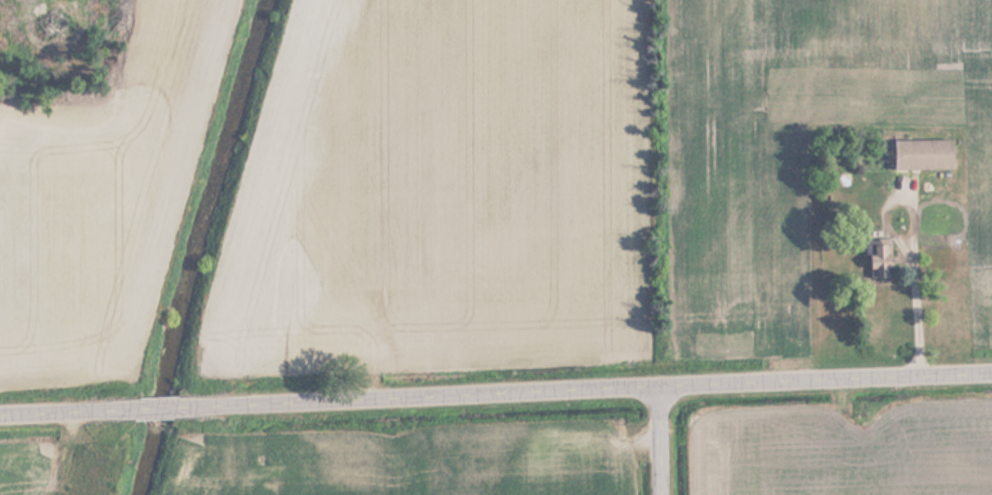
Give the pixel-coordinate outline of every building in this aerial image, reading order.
[(951,139),(893,139),(893,169),(951,169),(951,139)] [(890,244),(869,244),(869,277),(890,277),(890,244)]
